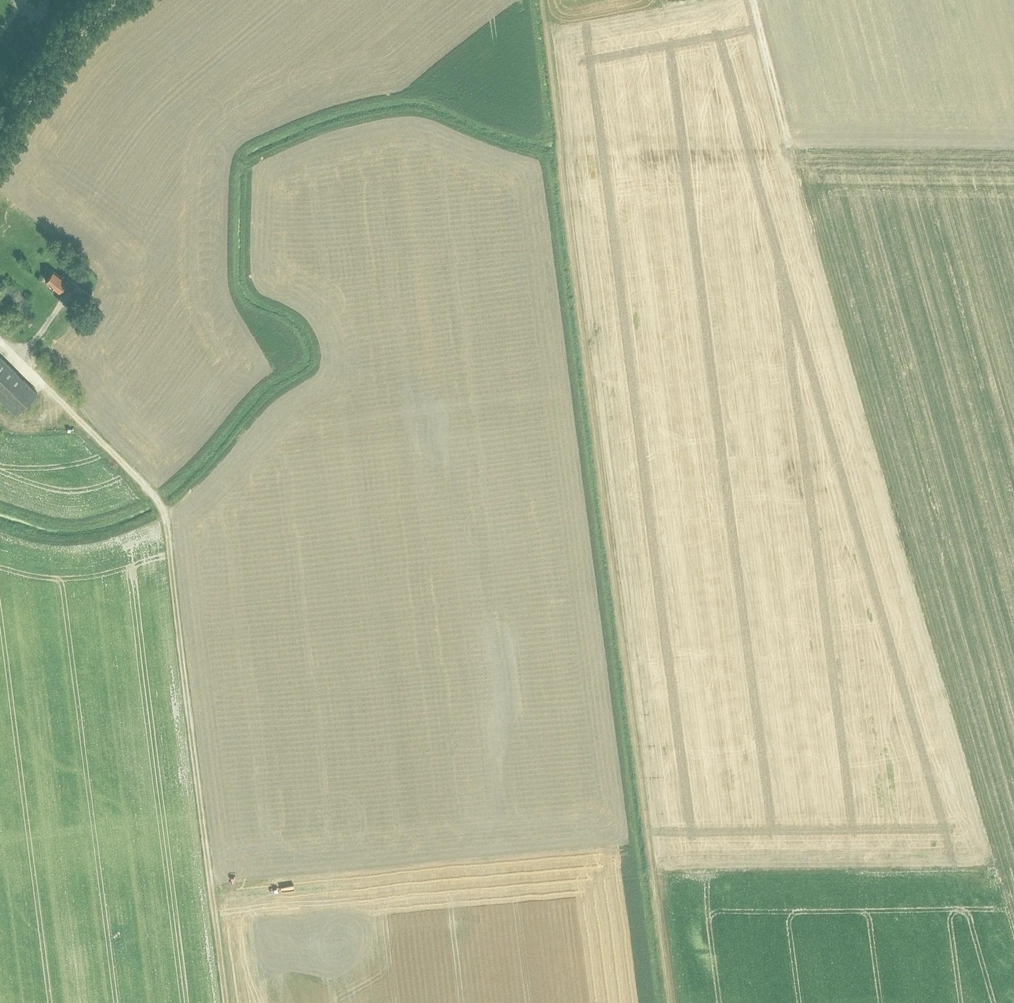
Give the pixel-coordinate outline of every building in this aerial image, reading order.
[(72,289),(85,299),(89,295),(63,273),(61,276),(53,269),(50,274),(48,273),(45,277),(45,279),(45,280),(58,291),(63,284),(71,290),(72,289)] [(16,413),(37,391),(0,356),(0,397),(16,413)]
